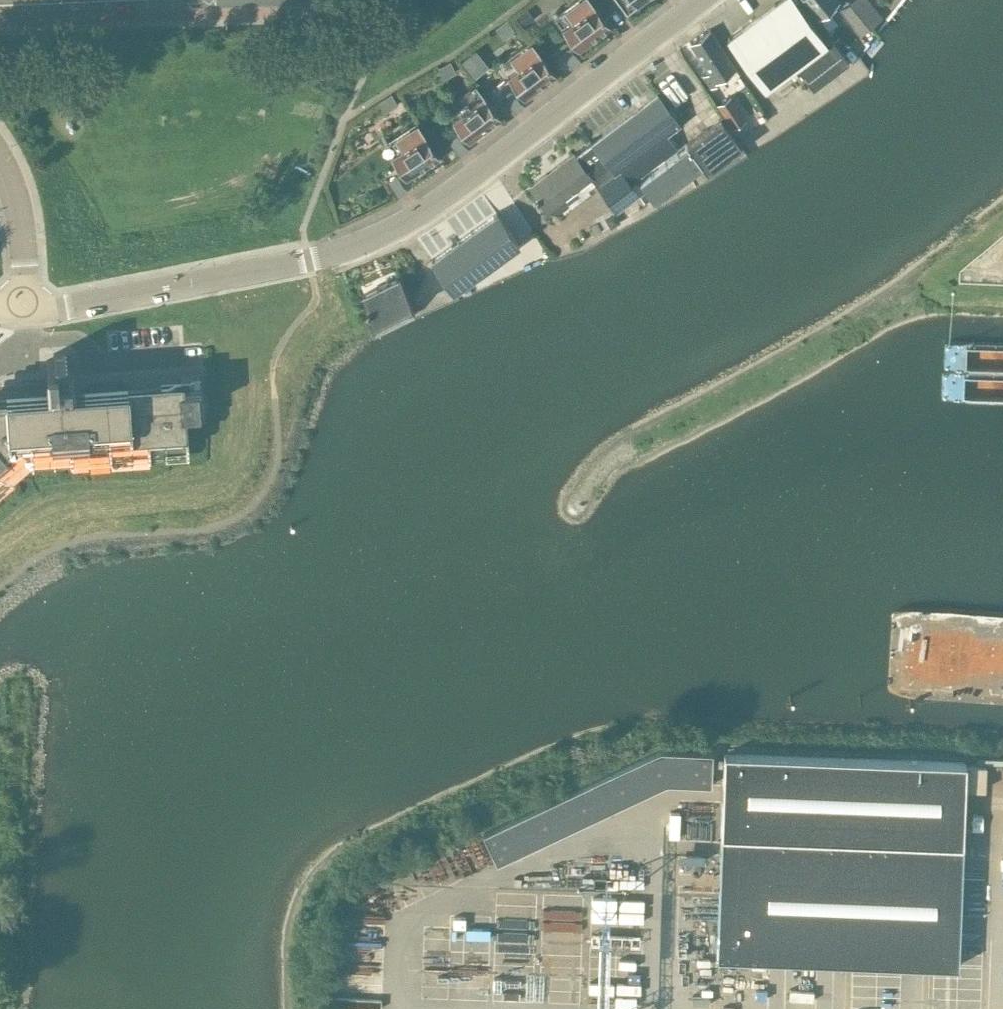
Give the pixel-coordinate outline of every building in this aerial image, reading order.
[(579,49),(589,41),(611,25),(592,0),(577,0),(565,9),(572,19),(563,27),(579,49)] [(627,12),(637,4),(643,0),(618,0),(627,12)] [(766,87),(796,64),(813,87),(849,60),(831,36),(825,40),(795,0),(777,0),(728,37),(766,87)] [(806,1),(817,14),(823,10),(825,13),(834,5),(832,2),(834,0),(806,0),(806,1)] [(850,2),(869,25),(880,15),(868,0),(852,0),(850,2)] [(869,25),(850,2),(842,8),(860,31),(869,25)] [(496,28),(503,37),(515,28),(508,19),(496,28)] [(704,74),(711,86),(722,79),(720,76),(735,66),(710,28),(690,41),(710,70),(704,74)] [(518,68),(508,76),(525,98),(557,73),(532,41),(531,41),(532,42),(511,58),(518,68)] [(561,56),(572,71),(581,64),(570,50),(561,56)] [(439,68),(444,78),(457,71),(451,61),(439,68)] [(453,119),(470,141),(480,133),(501,116),(476,84),(484,95),(453,119)] [(379,102),(385,111),(399,103),(393,93),(379,102)] [(504,101),(516,116),(524,109),(513,94),(504,101)] [(632,181),(636,177),(677,147),(666,133),(679,123),(657,94),(593,143),(615,171),(621,166),(632,181)] [(640,181),(654,200),(702,164),(707,170),(742,144),(721,117),(687,143),(688,144),(640,181)] [(392,155),(406,178),(417,171),(440,156),(418,122),(417,122),(418,123),(395,137),(403,148),(392,155)] [(449,145),(460,159),(469,152),(458,138),(449,145)] [(551,208),(556,211),(568,203),(564,198),(592,177),(618,209),(644,188),(636,177),(632,181),(621,166),(615,171),(593,143),(576,155),(574,152),(530,185),(537,193),(535,195),(538,199),(540,197),(549,209),(551,208)] [(389,183),(399,199),(408,193),(398,177),(389,183)] [(431,258),(453,289),(519,242),(497,211),(431,258)] [(362,293),(375,322),(412,306),(399,276),(362,293)] [(29,467),(189,455),(186,408),(202,407),(200,372),(181,373),(181,375),(74,383),(73,369),(68,369),(66,352),(53,353),(54,359),(46,360),(47,377),(48,385),(38,385),(0,388),(0,491),(29,467)] [(716,956),(958,965),(966,762),(724,753),(716,956)]
